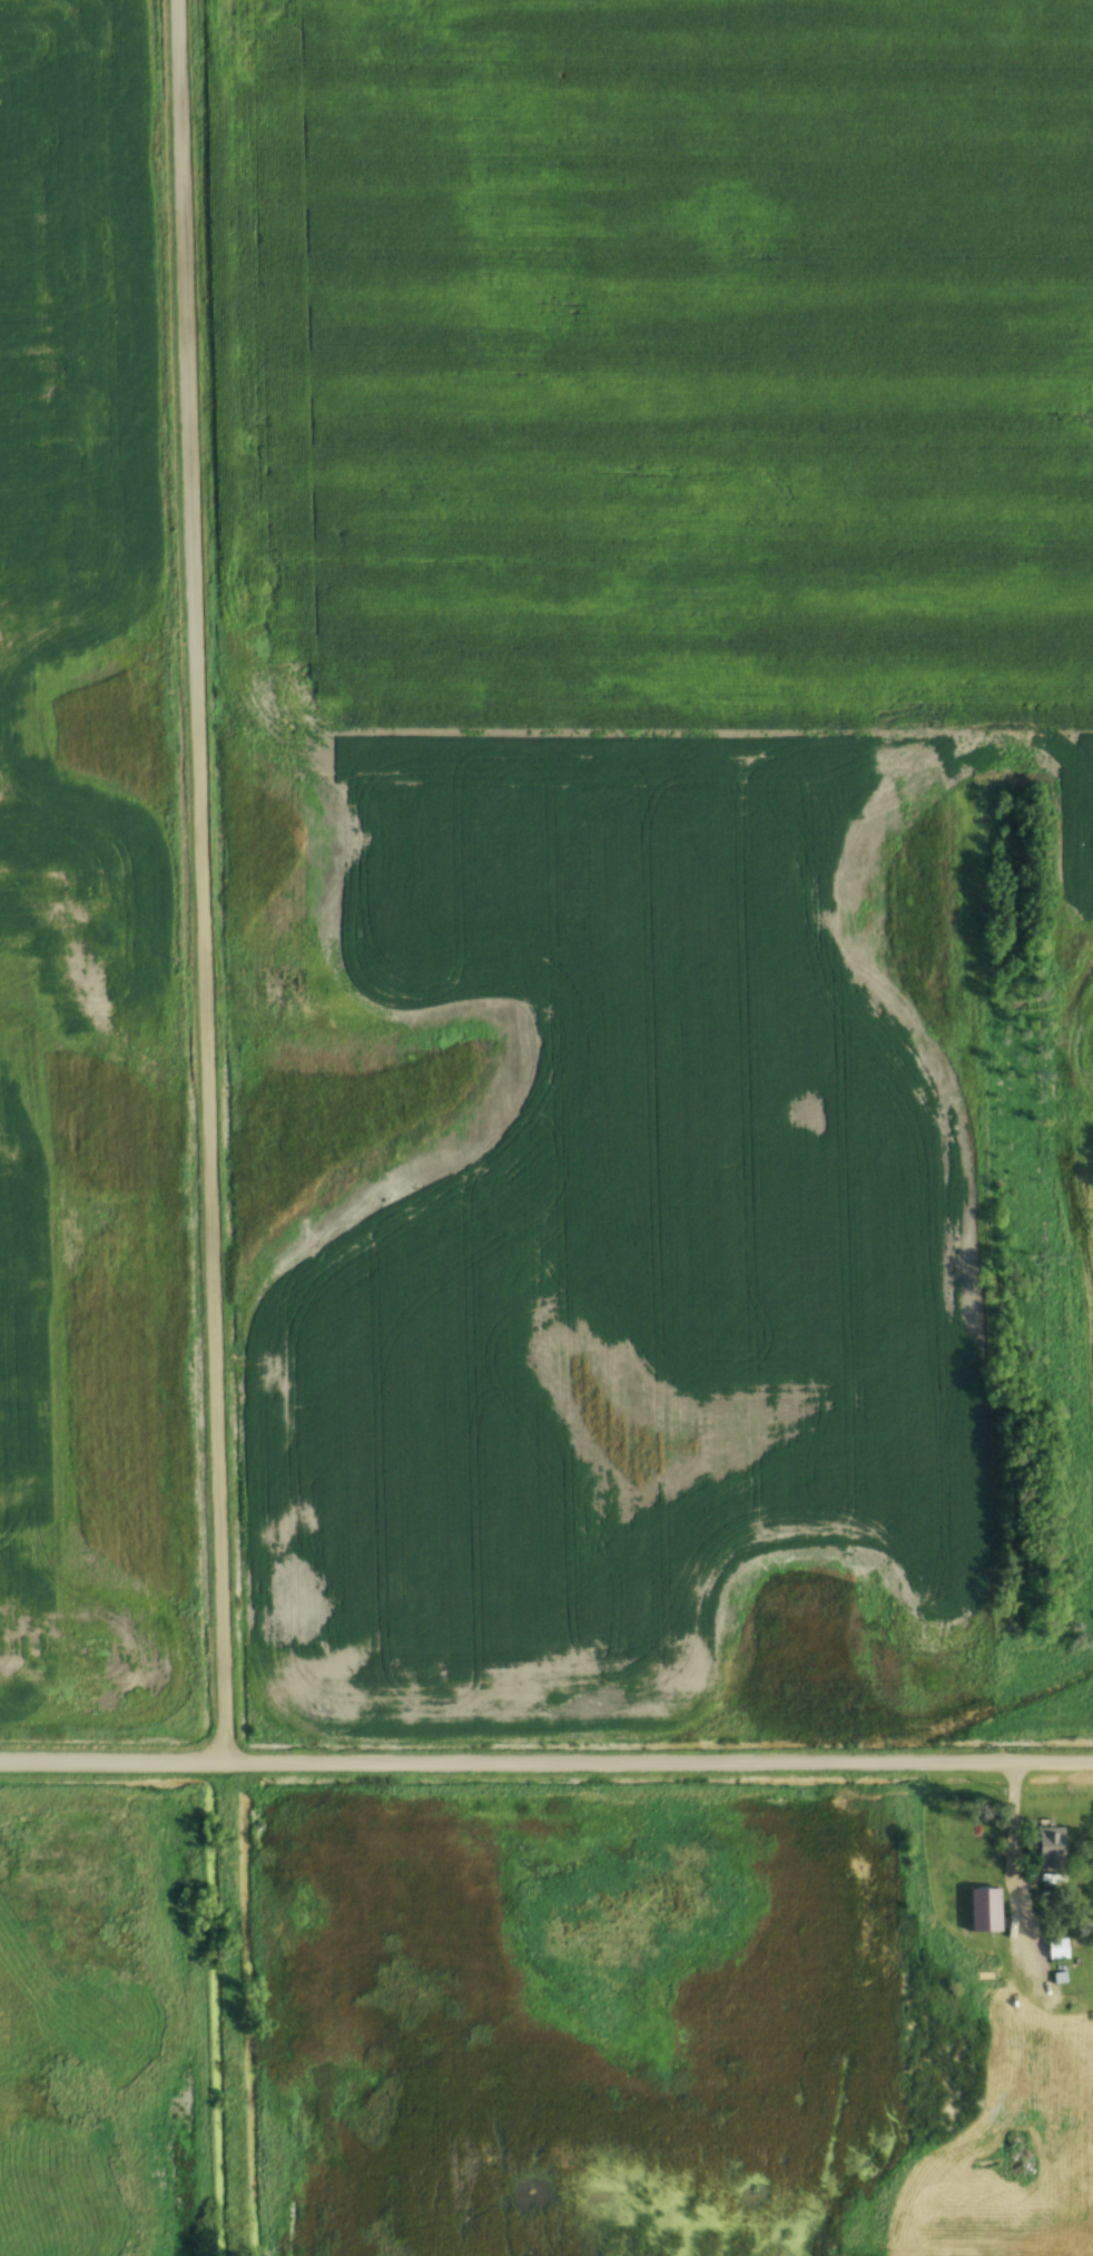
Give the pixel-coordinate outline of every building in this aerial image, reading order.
[(1035,1870),(1062,1869),(1062,1828),(1034,1828),(1035,1870)] [(1007,1932),(1007,1901),(987,1901),(987,1932),(1007,1932)] [(1067,1939),(1047,1939),(1047,1959),(1067,1959),(1067,1939)]
